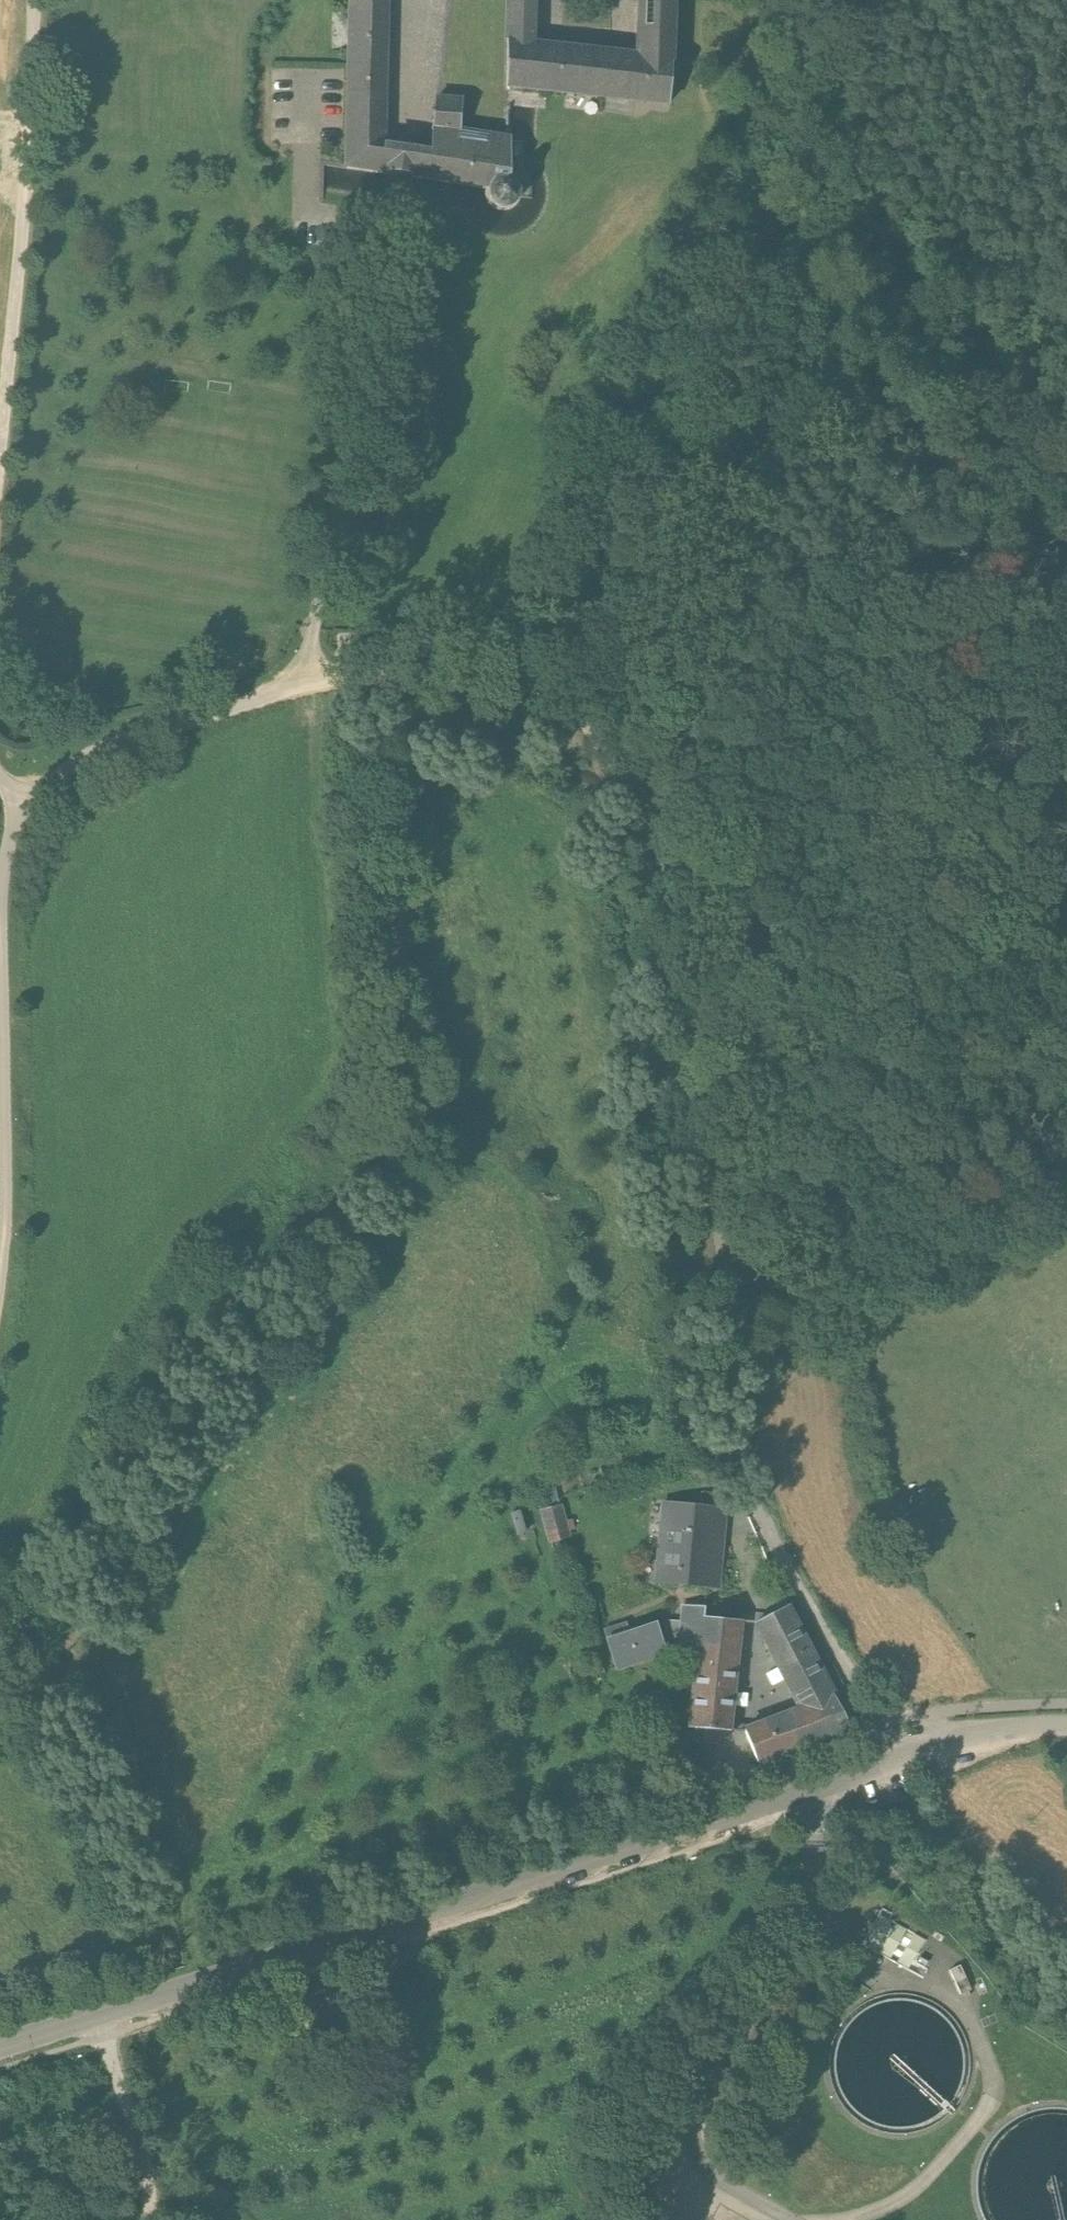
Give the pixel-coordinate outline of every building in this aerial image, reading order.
[(508,182),(508,140),(459,132),(431,129),(429,154),(414,153),(391,150),(382,149),(383,95),(386,22),(386,0),(349,0),(349,7),(349,21),(350,53),(348,95),(345,167),(388,174),(407,176),(489,188),(488,191),(488,194),(488,197),(488,200),(490,202),(491,205),(494,207),(496,208),(499,209),(501,209),(504,209),(507,209),(510,207),(512,206),(514,204),(515,201),(516,198),(517,195),(517,193),(516,191),(515,188),(513,185),(511,183),(508,182)] [(506,87),(531,89),(534,47),(535,0),(508,0),(506,87)] [(638,57),(674,60),(676,0),(639,0),(638,57)] [(602,98),(606,54),(534,47),(531,89),(602,98)] [(674,60),(638,57),(606,54),(602,98),(668,105),(674,60)] [(434,99),(431,129),(459,132),(461,102),(434,99)] [(567,1503),(543,1507),(548,1541),(572,1538),(567,1503)] [(725,1510),(664,1503),(657,1581),(717,1587),(725,1510)] [(622,1585),(603,1590),(606,1602),(625,1598),(622,1585)] [(704,1607),(683,1605),(680,1651),(697,1651),(700,1615),(704,1616),(704,1607)] [(851,1726),(788,1605),(761,1619),(765,1639),(801,1708),(748,1728),(747,1732),(758,1761),(760,1762),(851,1726)] [(704,1616),(700,1615),(697,1651),(691,1726),(694,1726),(693,1741),(719,1743),(721,1728),(732,1729),(740,1619),(704,1616)] [(655,1625),(609,1640),(618,1667),(664,1651),(655,1625)] [(919,1935),(885,1913),(869,1937),(903,1960),(919,1935)]
